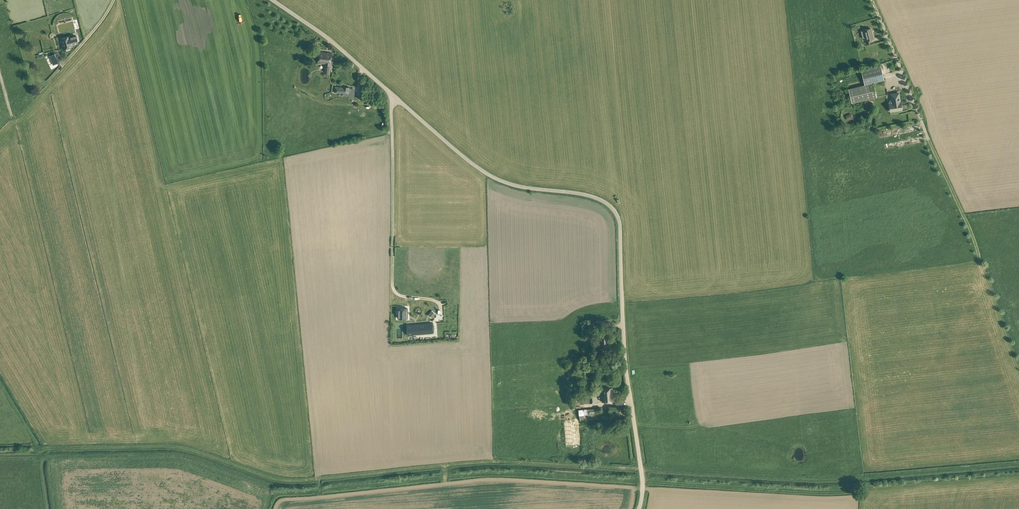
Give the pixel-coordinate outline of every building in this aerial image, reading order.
[(864,30),(865,37),(866,43),(872,41),(871,39),(873,38),(871,28),(864,30)] [(76,35),(70,36),(70,35),(60,38),(63,49),(73,46),(72,44),(78,43),(76,35)] [(318,62),(326,63),(325,72),(330,73),(331,64),(333,53),(320,51),(318,62)] [(861,70),(865,85),(848,89),(852,102),(876,97),(873,82),(884,79),(880,65),(861,70)] [(335,93),(350,94),(350,86),(345,86),(344,87),(335,86),(335,93)] [(889,103),(890,111),(902,109),(901,101),(900,102),(899,93),(891,94),(892,100),(891,100),(890,101),(889,102),(889,103)] [(398,309),(398,318),(407,318),(407,309),(398,309)] [(408,335),(425,333),(425,323),(408,325),(408,335)] [(600,335),(601,347),(609,347),(609,335),(600,335)] [(601,388),(602,402),(614,401),(613,387),(601,388)] [(581,389),(582,403),(596,402),(596,389),(581,389)] [(610,407),(611,417),(620,416),(627,415),(626,405),(619,406),(610,407)] [(579,409),(580,420),(601,419),(601,408),(579,409)] [(574,420),(564,420),(566,444),(576,444),(574,420)]
